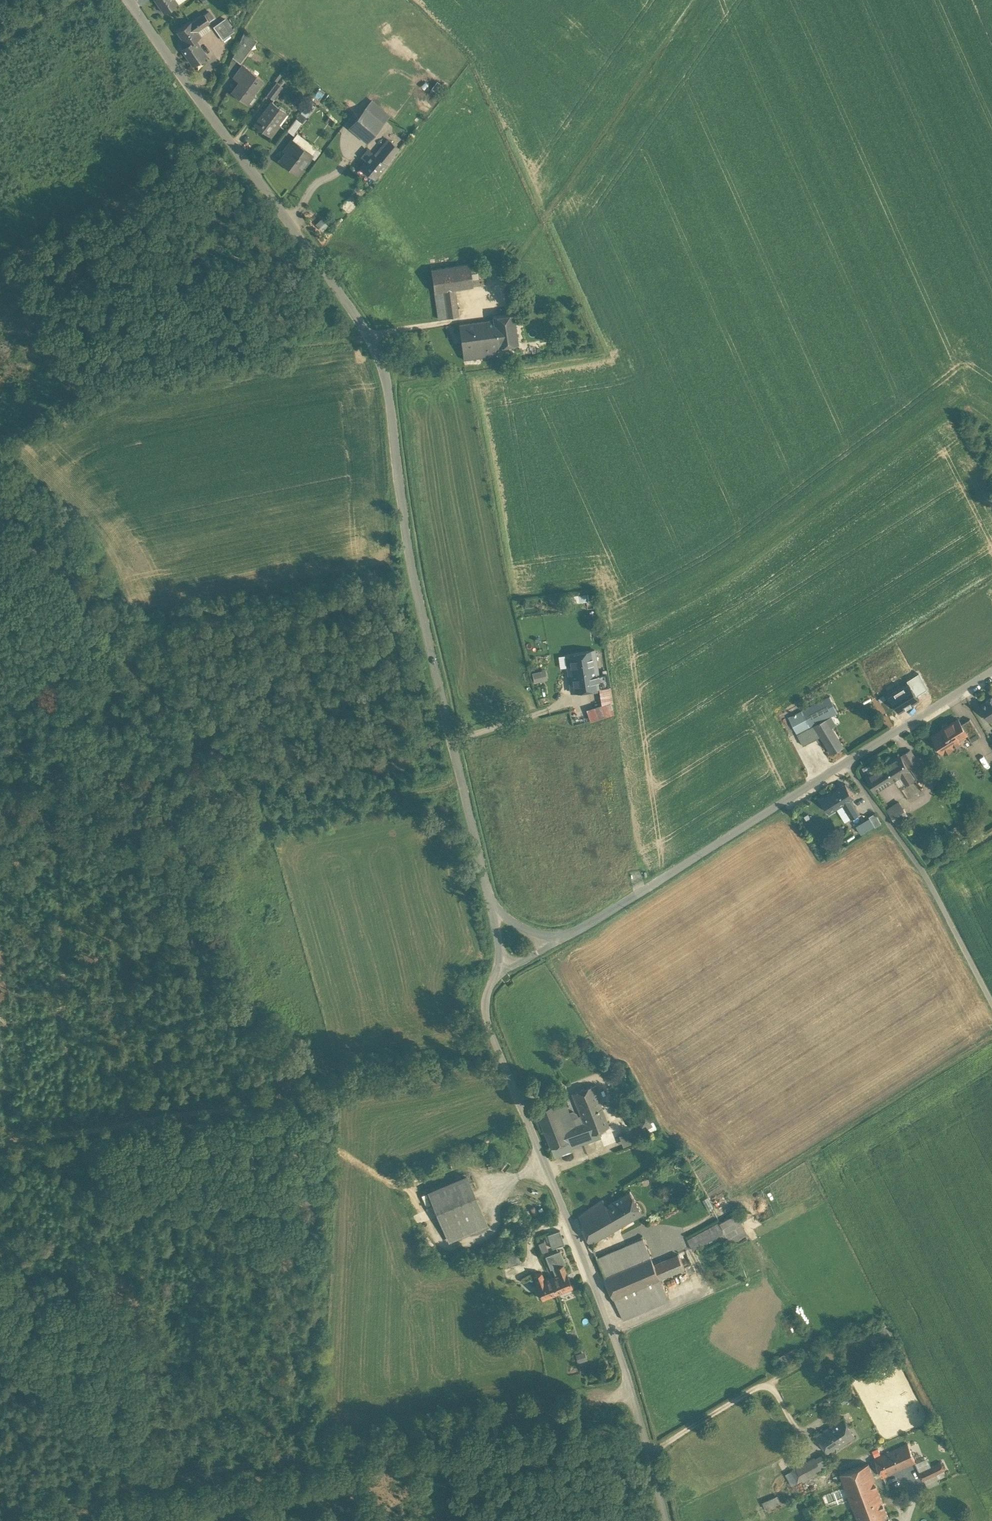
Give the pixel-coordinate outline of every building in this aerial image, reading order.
[(165,14),(180,4),(177,0),(155,0),(165,14)] [(208,56),(198,41),(203,37),(199,32),(213,22),(207,13),(193,23),(192,21),(177,31),(188,46),(183,50),(194,66),(208,56)] [(214,25),(223,38),(235,30),(226,17),(214,25)] [(243,62),(256,37),(245,31),(231,56),(243,62)] [(248,106),(265,80),(243,65),(234,78),(239,81),(231,94),(248,106)] [(275,80),(267,93),(274,98),(282,84),(275,80)] [(371,98),(349,126),(367,141),(390,113),(371,98)] [(273,137),(288,113),(271,102),(256,126),(273,137)] [(370,148),(357,164),(376,179),(402,148),(391,138),(377,155),(370,148)] [(279,160),(299,175),(313,155),(293,141),(279,160)] [(431,267),(438,317),(460,314),(456,287),(473,285),(470,262),(431,267)] [(494,319),(461,323),(465,359),(500,355),(500,349),(520,347),(516,313),(494,316),(494,319)] [(566,654),(569,671),(596,667),(594,650),(566,654)] [(596,667),(569,671),(572,691),(599,686),(596,667)] [(532,670),(534,680),(548,677),(546,668),(532,670)] [(599,690),(602,705),(610,704),(613,703),(613,700),(611,687),(599,690)] [(980,702),(991,723),(991,695),(980,702)] [(821,734),(831,752),(842,746),(832,727),(835,725),(830,716),(837,712),(830,697),(791,717),(804,742),(821,734)] [(602,705),(600,706),(602,715),(612,713),(610,704),(602,705)] [(602,715),(600,706),(587,710),(590,719),(602,715)] [(935,733),(932,734),(944,753),(971,736),(960,717),(935,733)] [(913,747),(866,776),(877,794),(905,777),(911,787),(930,775),(913,747)] [(850,783),(827,796),(836,810),(846,804),(854,818),(862,813),(855,801),(859,799),(850,783)] [(898,823),(910,814),(898,798),(886,808),(898,823)] [(856,824),(862,833),(881,821),(876,811),(856,824)] [(567,1096),(539,1107),(556,1153),(604,1135),(601,1127),(612,1123),(597,1083),(575,1091),(583,1113),(575,1116),(567,1096)] [(630,1129),(619,1133),(623,1144),(635,1140),(630,1129)] [(470,1170),(429,1187),(451,1239),(491,1223),(470,1170)] [(607,1194),(576,1211),(594,1242),(648,1213),(634,1187),(610,1200),(607,1194)] [(721,1219),(689,1236),(696,1249),(728,1232),(721,1219)] [(564,1227),(551,1231),(555,1244),(568,1240),(564,1227)] [(645,1232),(595,1253),(624,1320),(675,1299),(665,1276),(689,1266),(682,1250),(658,1261),(645,1232)] [(545,1239),(538,1241),(542,1251),(548,1249),(545,1239)] [(548,1251),(554,1265),(569,1260),(563,1245),(548,1251)] [(518,1250),(507,1253),(510,1264),(521,1261),(518,1250)] [(545,1295),(575,1283),(566,1261),(555,1266),(557,1271),(546,1276),(544,1269),(535,1272),(545,1295)] [(579,1361),(588,1358),(585,1350),(576,1352),(579,1361)] [(851,1409),(818,1431),(832,1453),(866,1431),(851,1409)] [(909,1441),(877,1454),(885,1475),(918,1462),(909,1441)] [(824,1451),(798,1464),(805,1478),(831,1464),(824,1451)] [(843,1470),(862,1520),(894,1520),(870,1459),(843,1470)] [(944,1459),(922,1468),(926,1478),(948,1469),(944,1459)] [(764,1499),(765,1506),(780,1503),(779,1496),(764,1499)]
